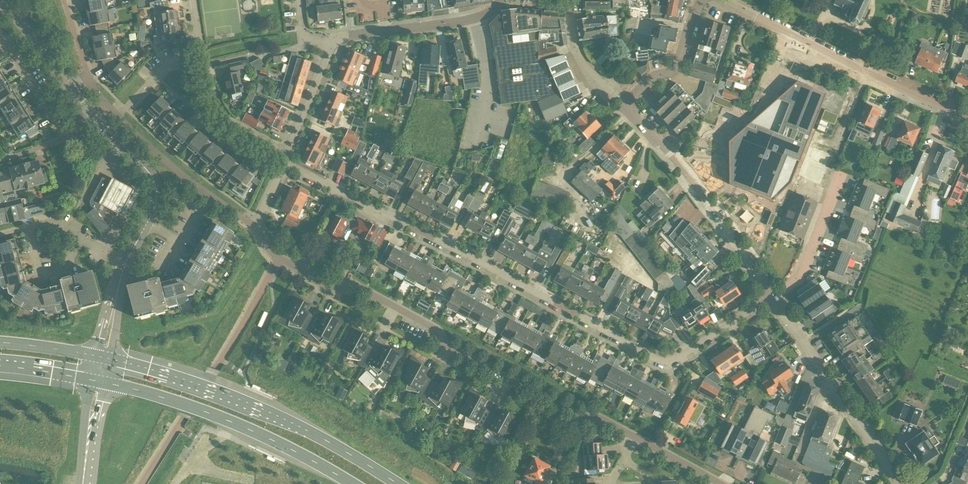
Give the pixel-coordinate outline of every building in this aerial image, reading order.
[(85,2),(87,7),(88,14),(108,10),(106,4),(114,0),(93,0),(85,2)] [(158,1),(150,3),(151,8),(156,7),(169,5),(168,0),(158,0),(158,1)] [(327,0),(319,0),(320,6),(316,7),(318,22),(330,21),(327,0)] [(330,21),(342,19),(340,4),(336,5),(335,0),(327,0),(330,21)] [(371,1),(372,16),(385,15),(384,0),(378,0),(371,1)] [(385,15),(398,13),(396,0),(384,0),(385,15)] [(401,1),(403,1),(404,13),(413,12),(413,10),(415,10),(416,10),(424,10),(423,2),(427,2),(427,0),(401,0),(401,1)] [(427,2),(428,12),(489,1),(488,0),(427,0),(427,2)] [(599,1),(584,1),(583,10),(610,10),(610,9),(610,3),(609,0),(599,1)] [(609,0),(610,3),(610,9),(615,8),(628,8),(627,0),(612,0),(609,0)] [(628,8),(631,18),(649,18),(649,7),(648,0),(627,0),(628,8)] [(660,0),(648,0),(649,7),(651,7),(650,18),(659,18),(664,18),(667,7),(658,7),(660,0)] [(664,19),(678,23),(681,23),(682,24),(686,8),(681,7),(682,0),(668,0),(667,7),(664,18),(664,19)] [(833,5),(843,9),(841,14),(840,14),(841,15),(842,14),(849,17),(848,19),(850,23),(854,25),(859,24),(862,18),(866,20),(870,11),(866,9),(869,0),(836,0),(833,5)] [(156,7),(156,13),(154,13),(156,25),(177,22),(176,17),(179,17),(178,10),(176,11),(175,10),(169,11),(169,5),(156,7)] [(517,9),(502,11),(503,19),(491,25),(499,90),(501,105),(540,100),(560,91),(559,90),(575,82),(563,56),(557,57),(538,62),(539,40),(540,32),(541,32),(542,11),(517,9)] [(108,10),(88,14),(90,26),(95,25),(96,31),(109,28),(108,23),(110,22),(108,10)] [(550,12),(542,11),(541,32),(540,32),(539,40),(549,40),(550,12)] [(539,40),(538,62),(557,57),(555,47),(547,48),(546,43),(559,41),(560,47),(568,45),(564,23),(564,13),(550,12),(549,40),(539,40)] [(608,26),(617,26),(617,16),(587,17),(587,19),(575,20),(577,29),(586,28),(586,26),(600,24),(602,24),(603,27),(606,26),(606,24),(607,24),(608,26)] [(155,25),(157,36),(155,37),(155,41),(173,41),(173,34),(178,34),(178,33),(181,33),(180,26),(177,26),(177,22),(156,25),(155,25)] [(707,57),(717,25),(706,22),(696,54),(707,57)] [(586,28),(577,29),(580,41),(591,39),(609,36),(618,36),(617,26),(608,26),(607,24),(606,24),(606,26),(603,27),(602,24),(600,24),(586,26),(586,28)] [(717,25),(707,57),(719,61),(729,29),(717,25)] [(660,26),(657,38),(652,37),(649,49),(666,53),(668,41),(675,42),(677,29),(660,26)] [(109,28),(96,31),(97,36),(92,37),(93,43),(95,49),(114,45),(112,33),(110,34),(109,28)] [(477,64),(467,67),(460,41),(446,44),(453,70),(463,68),(465,77),(463,77),(466,90),(481,87),(477,64)] [(936,48),(927,44),(922,42),(919,50),(921,51),(916,63),(927,68),(936,48)] [(398,78),(406,47),(390,43),(382,73),(398,78)] [(962,43),(957,57),(967,60),(967,58),(967,46),(962,43)] [(114,45),(95,49),(97,61),(102,60),(102,63),(105,68),(116,62),(115,58),(117,58),(114,45)] [(420,66),(418,85),(427,86),(428,72),(428,67),(438,68),(438,65),(439,47),(427,46),(427,49),(422,48),(421,66),(420,66)] [(649,61),(647,46),(637,47),(638,53),(639,53),(641,62),(649,61)] [(936,48),(927,68),(938,73),(943,60),(945,61),(949,53),(936,48)] [(349,50),(343,65),(360,72),(361,71),(359,70),(362,63),(364,64),(366,58),(364,57),(364,56),(349,50)] [(288,65),(309,71),(311,62),(300,58),(301,56),(292,53),(288,65)] [(707,57),(696,54),(689,76),(706,81),(713,83),(719,61),(707,57)] [(373,55),(370,66),(368,74),(376,76),(381,58),(373,55)] [(260,71),(263,63),(260,58),(250,63),(253,69),(260,71)] [(243,69),(250,68),(249,59),(241,61),(243,69)] [(635,65),(646,75),(650,71),(648,61),(635,65)] [(727,80),(726,83),(725,86),(733,88),(735,82),(747,86),(750,77),(750,76),(753,66),(744,63),(743,64),(732,61),(726,80),(727,80)] [(116,62),(105,68),(108,73),(110,75),(108,76),(117,85),(122,80),(131,70),(122,62),(119,65),(116,62)] [(232,71),(243,69),(241,62),(230,64),(232,71)] [(966,64),(965,67),(963,67),(961,73),(960,73),(957,82),(967,86),(967,65),(966,64)] [(288,65),(286,73),(306,80),(309,71),(288,65)] [(345,89),(371,100),(373,93),(356,86),(356,85),(354,84),(356,80),(358,80),(361,73),(360,72),(343,65),(337,80),(347,84),(345,89)] [(646,75),(635,65),(629,67),(641,80),(646,75)] [(243,88),(243,86),(242,86),(239,72),(223,76),(228,96),(243,92),(243,88)] [(286,73),(283,82),(303,88),(306,80),(286,73)] [(626,79),(629,82),(632,85),(638,80),(631,73),(626,79)] [(0,77),(0,91),(10,85),(3,75),(0,77)] [(266,77),(260,75),(258,82),(264,84),(266,77)] [(409,79),(403,105),(411,107),(418,82),(409,79)] [(713,83),(706,81),(704,88),(716,91),(718,85),(713,83)] [(718,85),(716,91),(715,95),(721,97),(724,89),(725,86),(726,83),(719,81),(718,85)] [(303,88),(283,82),(280,91),(301,97),(303,88)] [(749,124),(728,144),(728,185),(773,202),(790,184),(813,127),(826,94),(796,82),(766,108),(762,118),(758,128),(749,124)] [(660,116),(685,92),(677,83),(651,108),(660,116)] [(0,91),(0,106),(16,95),(10,85),(0,91)] [(716,91),(704,88),(702,93),(710,101),(713,94),(715,95),(716,91)] [(733,92),(724,89),(721,97),(730,101),(733,92)] [(301,97),(280,91),(277,100),(298,106),(301,97)] [(333,91),(327,106),(337,110),(340,103),(344,105),(348,97),(333,91)] [(250,92),(246,101),(251,104),(255,94),(250,92)] [(685,92),(660,116),(668,125),(694,101),(685,92)] [(702,93),(698,97),(708,107),(710,101),(702,93)] [(0,106),(0,107),(6,116),(23,105),(16,95),(0,106)] [(538,103),(547,121),(566,113),(558,95),(538,103)] [(714,95),(711,103),(732,111),(735,103),(714,95)] [(173,110),(172,110),(168,107),(169,106),(160,97),(147,112),(153,118),(147,125),(154,131),(160,125),(160,124),(173,110)] [(698,97),(694,101),(702,110),(706,114),(708,107),(698,97)] [(268,101),(264,111),(284,121),(289,111),(268,101)] [(702,110),(694,101),(668,125),(677,134),(702,110)] [(23,105),(6,116),(12,126),(29,115),(23,105)] [(860,122),(857,129),(870,135),(881,111),(867,105),(860,121),(860,122)] [(337,110),(327,106),(321,121),(337,127),(343,113),(337,110)] [(173,109),(172,110),(173,110),(160,124),(160,125),(166,130),(160,137),(168,144),(174,137),(173,137),(185,122),(181,119),(182,118),(173,109)] [(259,113),(256,119),(246,114),(243,122),(255,128),(259,121),(280,131),(284,121),(264,111),(260,109),(259,113)] [(589,137),(600,125),(590,115),(589,116),(585,112),(574,123),(569,118),(563,124),(570,132),(576,126),(588,138),(576,149),(586,152),(595,143),(589,137)] [(36,126),(29,115),(12,126),(19,137),(36,126)] [(364,121),(354,117),(352,124),(361,128),(364,121)] [(186,121),(185,122),(173,137),(174,137),(180,142),(174,149),(181,155),(187,148),(199,134),(199,133),(194,130),(195,129),(186,121)] [(913,145),(920,129),(918,129),(919,127),(914,125),(913,126),(906,123),(899,139),(913,145)] [(346,138),(357,143),(360,136),(349,130),(346,138)] [(878,130),(873,143),(880,146),(886,132),(878,130)] [(315,131),(308,146),(325,154),(328,147),(326,146),(330,139),(315,131)] [(199,132),(199,133),(199,134),(187,148),(193,153),(188,160),(195,166),(201,159),(200,159),(212,145),(212,144),(208,141),(209,140),(199,132)] [(604,162),(622,143),(614,136),(600,150),(596,154),(604,162)] [(893,137),(888,149),(894,152),(900,140),(893,137)] [(354,150),(358,143),(345,138),(342,145),(354,150)] [(359,142),(355,152),(360,155),(365,145),(359,142)] [(213,143),(212,144),(212,145),(200,159),(201,159),(207,165),(201,171),(210,179),(215,171),(226,156),(225,155),(221,152),(222,151),(213,143)] [(605,164),(602,166),(612,175),(619,168),(616,165),(630,151),(622,143),(604,162),(605,163),(605,164)] [(360,158),(351,175),(362,181),(369,168),(371,164),(371,163),(373,160),(372,160),(379,147),(374,144),(367,157),(369,158),(367,161),(360,158)] [(325,154),(308,146),(301,160),(317,168),(325,154)] [(579,151),(565,146),(563,151),(577,156),(579,151)] [(955,170),(959,162),(952,159),(956,152),(941,146),(928,175),(943,181),(949,168),(955,170)] [(909,173),(893,211),(889,221),(918,233),(922,223),(903,215),(929,155),(919,151),(910,173),(909,173)] [(386,162),(390,155),(385,153),(381,160),(386,162)] [(226,155),(225,155),(226,156),(215,171),(221,176),(216,183),(224,189),(229,181),(240,166),(239,166),(235,163),(236,162),(226,155)] [(390,155),(386,162),(391,165),(395,158),(390,155)] [(542,162),(553,166),(555,158),(544,155),(542,162)] [(338,159),(332,170),(343,175),(348,164),(338,159)] [(415,159),(405,178),(411,181),(421,162),(415,159)] [(21,166),(11,169),(14,182),(6,184),(8,192),(2,193),(10,223),(47,213),(44,203),(23,208),(21,199),(18,200),(15,190),(16,190),(26,188),(26,189),(31,188),(31,187),(44,183),(48,182),(46,174),(42,174),(40,169),(38,161),(29,164),(28,164),(26,162),(21,164),(21,166)] [(585,163),(579,169),(582,171),(586,175),(587,175),(591,170),(595,166),(590,161),(587,165),(585,163)] [(424,162),(413,182),(419,185),(430,165),(424,162)] [(240,165),(239,166),(240,166),(229,181),(235,186),(233,190),(243,197),(249,188),(247,186),(254,176),(249,173),(250,172),(240,165)] [(380,174),(369,168),(362,181),(373,187),(380,174)] [(383,168),(380,174),(373,187),(383,193),(393,175),(393,174),(383,168)] [(11,169),(10,169),(0,172),(0,225),(10,223),(2,193),(8,192),(6,184),(14,182),(11,169)] [(582,171),(571,182),(591,202),(602,190),(582,171)] [(397,177),(393,175),(383,193),(394,199),(401,185),(394,182),(397,177)] [(906,178),(898,175),(894,184),(902,187),(906,178)] [(949,200),(958,204),(964,192),(965,193),(967,187),(967,179),(960,175),(949,200)] [(91,206),(91,207),(93,209),(90,212),(86,216),(102,235),(106,231),(110,228),(97,213),(113,183),(102,178),(91,200),(90,201),(90,202),(90,203),(90,204),(90,205),(91,206)] [(442,193),(446,186),(445,185),(447,181),(443,179),(441,183),(437,190),(442,193)] [(475,195),(467,209),(468,210),(469,208),(477,212),(492,183),(484,179),(475,196),(475,195)] [(857,184),(853,194),(872,201),(875,194),(886,198),(890,189),(864,179),(861,186),(857,184)] [(110,181),(97,205),(119,216),(126,220),(138,195),(125,189),(110,181)] [(531,196),(565,207),(570,192),(536,181),(531,196)] [(610,182),(603,189),(614,200),(626,187),(619,181),(615,185),(610,182)] [(446,186),(442,193),(447,195),(450,188),(451,185),(448,184),(446,186)] [(947,184),(941,197),(948,199),(953,187),(947,184)] [(287,200),(302,207),(308,196),(307,196),(309,191),(301,187),(298,192),(292,189),(287,200)] [(658,188),(643,203),(640,206),(643,210),(636,216),(640,220),(666,197),(658,188)] [(419,210),(426,197),(415,191),(408,204),(419,210)] [(467,209),(475,195),(470,193),(468,195),(462,206),(467,209)] [(803,239),(817,203),(794,194),(780,230),(803,239)] [(854,205),(851,212),(877,222),(872,219),(875,211),(869,209),(872,201),(853,194),(849,204),(854,205)] [(426,197),(419,210),(430,216),(437,203),(426,197)] [(641,220),(640,220),(645,226),(651,220),(654,223),(662,215),(673,204),(666,197),(641,220)] [(450,227),(451,228),(458,214),(460,209),(455,206),(458,200),(454,198),(448,209),(447,208),(440,222),(444,224),(444,225),(449,228),(450,227)] [(302,207),(287,200),(282,212),(288,214),(283,225),(296,231),(301,220),(297,218),(302,207)] [(447,208),(437,203),(430,216),(440,222),(447,208)] [(513,211),(519,215),(523,207),(516,204),(513,211)] [(322,205),(318,214),(324,217),(328,208),(322,205)] [(504,227),(509,218),(511,214),(504,210),(497,223),(504,227)] [(482,211),(479,217),(473,214),(466,227),(477,233),(484,220),(485,220),(488,214),(482,211)] [(621,217),(617,211),(608,231),(614,233),(621,217)] [(362,235),(361,237),(379,247),(387,232),(369,222),(367,224),(357,218),(356,221),(338,212),(335,217),(334,216),(326,231),(346,242),(352,230),(362,235)] [(843,219),(840,226),(859,234),(862,226),(874,231),(877,222),(851,212),(849,218),(844,217),(843,220),(843,219)] [(771,213),(766,225),(771,227),(776,215),(771,213)] [(614,233),(620,235),(630,227),(628,224),(621,217),(614,233)] [(509,256),(516,243),(517,243),(520,238),(509,232),(515,221),(509,218),(504,227),(499,237),(504,240),(498,250),(509,256)] [(526,218),(518,235),(520,236),(528,219),(526,218)] [(484,220),(477,233),(489,239),(496,226),(485,220),(484,220)] [(213,221),(208,231),(225,241),(231,231),(213,221)] [(527,249),(519,262),(530,268),(537,255),(532,252),(538,240),(537,239),(542,230),(549,234),(553,226),(543,221),(536,233),(535,233),(529,244),(530,244),(527,249)] [(630,227),(634,233),(635,234),(640,230),(632,221),(628,224),(630,227)] [(682,221),(668,237),(674,243),(675,242),(682,249),(688,255),(687,256),(688,258),(687,259),(689,261),(708,242),(691,223),(688,227),(682,221)] [(667,222),(662,229),(666,234),(672,227),(667,222)] [(841,238),(839,244),(864,254),(868,246),(856,241),(859,234),(840,226),(837,233),(836,236),(841,238)] [(634,233),(630,227),(620,235),(624,240),(634,233)] [(638,237),(642,242),(645,246),(649,243),(644,238),(645,237),(640,230),(635,234),(638,237)] [(208,231),(202,241),(219,251),(223,253),(229,243),(225,241),(208,231)] [(529,244),(535,233),(533,232),(531,236),(529,235),(525,241),(529,244)] [(634,233),(624,240),(628,245),(638,237),(635,234),(634,233)] [(638,237),(628,245),(632,250),(642,242),(638,237)] [(18,250),(15,239),(0,243),(0,255),(18,250)] [(202,241),(196,250),(217,263),(223,253),(219,251),(202,241)] [(380,260),(380,261),(387,265),(387,264),(395,269),(396,270),(406,251),(401,248),(400,251),(393,248),(395,245),(389,242),(384,253),(380,260)] [(642,242),(632,250),(636,255),(646,247),(645,246),(642,242)] [(698,270),(689,280),(691,282),(692,282),(696,287),(697,288),(712,273),(704,266),(705,265),(718,252),(708,242),(689,261),(693,265),(698,270)] [(517,243),(516,243),(509,256),(519,262),(527,249),(517,243)] [(586,249),(597,255),(600,249),(589,243),(586,249)] [(831,249),(827,259),(847,266),(850,259),(861,263),(864,254),(839,244),(836,251),(831,249)] [(540,249),(537,255),(530,268),(541,274),(545,267),(550,269),(561,249),(555,246),(551,255),(540,249)] [(649,252),(646,247),(636,255),(639,260),(649,252)] [(369,248),(364,257),(369,261),(374,251),(369,248)] [(574,269),(564,264),(571,251),(565,248),(554,268),(559,271),(554,281),(565,287),(574,269)] [(0,255),(0,261),(1,267),(21,261),(18,250),(0,255)] [(196,250),(190,260),(208,271),(211,273),(217,263),(218,263),(217,263),(196,250)] [(380,250),(376,258),(380,260),(384,253),(380,250)] [(396,270),(393,275),(403,281),(415,259),(409,256),(410,253),(406,251),(396,270)] [(653,257),(649,252),(639,260),(643,265),(653,257)] [(415,259),(403,281),(414,286),(416,281),(429,257),(425,255),(421,263),(415,259)] [(434,260),(429,257),(416,281),(417,281),(426,286),(426,287),(435,270),(429,268),(434,260)] [(653,257),(643,265),(647,270),(657,262),(653,257)] [(844,274),(847,266),(827,259),(824,268),(828,270),(826,277),(846,285),(850,276),(844,274)] [(190,260),(185,270),(202,280),(208,271),(190,260)] [(21,261),(1,267),(4,278),(24,272),(21,261)] [(358,269),(365,272),(368,265),(360,262),(358,269)] [(661,267),(657,262),(647,270),(651,275),(661,267)] [(370,265),(364,276),(370,280),(370,279),(376,268),(370,265)] [(581,273),(574,269),(565,287),(575,293),(589,267),(585,265),(581,273)] [(594,270),(589,267),(575,293),(586,298),(593,285),(587,282),(590,276),(591,277),(594,270)] [(661,267),(651,275),(655,279),(665,271),(661,267)] [(667,273),(671,279),(676,275),(672,269),(667,273)] [(725,276),(733,279),(736,272),(728,269),(725,276)] [(202,280),(185,270),(180,278),(193,295),(202,280)] [(437,292),(447,273),(443,271),(441,274),(435,270),(426,287),(427,287),(428,287),(436,291),(436,292),(437,292)] [(621,273),(615,270),(610,280),(615,283),(621,273)] [(447,273),(437,292),(443,296),(442,298),(449,302),(451,297),(451,298),(457,287),(461,290),(466,280),(456,274),(456,273),(452,271),(452,272),(449,271),(448,274),(447,273)] [(665,271),(655,279),(658,284),(658,285),(669,276),(665,271)] [(24,272),(4,278),(9,294),(26,281),(24,272)] [(90,273),(72,277),(60,280),(61,285),(66,305),(68,313),(98,305),(90,273)] [(677,275),(672,280),(674,284),(673,285),(679,293),(687,285),(677,275)] [(626,276),(617,292),(610,305),(616,308),(613,313),(624,319),(631,306),(621,300),(627,289),(632,279),(626,276)] [(658,285),(658,291),(666,291),(673,285),(674,284),(672,280),(669,276),(658,285)] [(159,278),(141,283),(129,286),(137,314),(138,318),(168,311),(166,303),(166,302),(161,283),(159,278)] [(180,278),(171,280),(176,300),(177,304),(178,304),(189,301),(188,297),(193,295),(180,278)] [(808,291),(798,298),(800,302),(799,303),(802,308),(804,307),(805,309),(824,296),(826,294),(815,278),(804,286),(808,291)] [(171,280),(161,283),(166,302),(176,300),(171,280)] [(600,300),(605,303),(615,283),(610,280),(609,280),(603,291),(593,285),(586,298),(597,305),(600,300)] [(34,286),(26,281),(9,294),(24,303),(34,286)] [(724,305),(740,294),(731,281),(715,292),(724,305)] [(696,287),(692,282),(691,282),(687,286),(696,299),(690,302),(693,307),(690,309),(699,322),(709,315),(705,310),(709,307),(704,298),(698,289),(697,288),(696,287)] [(698,289),(704,298),(715,291),(709,282),(698,289)] [(66,305),(61,285),(50,288),(56,307),(66,305)] [(42,290),(34,286),(24,303),(39,312),(42,290)] [(634,302),(639,304),(646,288),(642,286),(634,302)] [(451,298),(449,302),(446,306),(448,307),(448,306),(457,311),(456,311),(457,312),(467,293),(461,290),(457,287),(451,298)] [(50,288),(42,290),(39,312),(56,307),(50,288)] [(467,293),(457,312),(458,312),(467,316),(466,317),(467,317),(480,294),(482,290),(478,288),(474,294),(472,295),(467,293)] [(648,288),(642,298),(648,302),(651,296),(653,293),(654,291),(648,288)] [(304,334),(313,318),(308,316),(306,311),(309,304),(303,301),(304,300),(295,291),(291,298),(292,299),(283,317),(290,320),(288,326),(301,329),(300,332),(304,334)] [(480,294),(467,317),(468,318),(468,317),(477,322),(477,323),(486,307),(480,304),(482,301),(485,296),(480,294)] [(648,302),(645,307),(649,309),(655,299),(651,296),(648,302)] [(831,305),(824,296),(805,309),(812,319),(822,312),(825,317),(836,310),(833,304),(831,305)] [(428,309),(430,303),(420,300),(418,306),(428,309)] [(512,304),(507,314),(511,317),(517,306),(512,304)] [(631,306),(624,319),(635,325),(642,312),(631,306)] [(488,328),(498,310),(494,307),(492,310),(486,307),(477,323),(478,323),(479,323),(487,327),(487,328),(488,328)] [(699,322),(690,309),(680,316),(688,329),(699,322)] [(501,335),(502,334),(511,317),(498,310),(488,328),(501,335)] [(653,318),(642,312),(635,325),(646,331),(653,318)] [(318,321),(313,318),(304,334),(309,337),(311,334),(320,343),(324,339),(331,343),(340,325),(342,326),(345,319),(334,316),(333,317),(327,314),(323,321),(318,321)] [(675,316),(670,319),(676,329),(682,326),(675,316)] [(511,317),(502,334),(501,335),(502,336),(503,336),(511,340),(511,341),(512,341),(520,325),(514,322),(516,319),(511,317)] [(856,317),(853,319),(829,335),(841,353),(845,350),(846,351),(853,347),(854,349),(858,346),(859,349),(872,340),(880,334),(878,331),(870,337),(856,317)] [(656,337),(659,331),(663,324),(653,318),(646,331),(656,337)] [(663,324),(659,331),(672,337),(676,330),(676,329),(670,319),(665,322),(663,324)] [(512,341),(511,343),(516,346),(521,348),(522,347),(530,331),(531,331),(535,323),(530,321),(527,326),(526,329),(520,325),(512,341)] [(363,366),(372,350),(367,347),(364,344),(368,336),(362,333),(362,332),(354,323),(350,330),(351,331),(342,349),(348,353),(347,358),(360,361),(359,364),(363,366)] [(543,334),(533,351),(534,351),(546,358),(547,358),(556,341),(558,337),(553,335),(551,338),(547,336),(549,333),(545,330),(543,334)] [(530,331),(522,347),(523,347),(531,351),(531,352),(533,353),(534,351),(533,351),(543,334),(538,332),(538,331),(537,334),(531,331),(530,331)] [(750,354),(757,365),(766,360),(759,350),(765,346),(771,356),(779,351),(772,340),(770,341),(767,336),(769,335),(766,331),(764,332),(763,331),(752,338),(756,344),(748,351),(750,354)] [(880,334),(872,340),(877,347),(869,352),(871,356),(877,353),(887,345),(880,334)] [(547,358),(546,358),(545,360),(547,360),(556,365),(555,365),(556,366),(565,350),(558,346),(560,343),(556,341),(547,358)] [(557,366),(555,368),(565,373),(566,371),(579,347),(581,343),(578,341),(575,345),(574,344),(573,346),(571,350),(570,350),(569,351),(568,351),(565,350),(556,366),(557,366)] [(734,345),(722,353),(731,367),(743,359),(734,345)] [(372,350),(363,366),(367,368),(366,370),(375,379),(383,386),(389,375),(399,357),(400,358),(404,351),(392,348),(392,349),(385,346),(381,353),(377,353),(372,350)] [(849,356),(841,361),(842,362),(841,363),(844,368),(846,367),(849,372),(867,360),(866,360),(863,355),(858,358),(854,352),(859,349),(858,346),(854,349),(853,347),(846,351),(849,356)] [(579,347),(566,371),(567,372),(567,371),(576,376),(575,376),(576,377),(587,358),(581,355),(584,349),(579,347)] [(731,367),(722,353),(711,361),(720,374),(731,367)] [(757,365),(750,354),(745,357),(752,368),(757,365)] [(422,398),(430,382),(425,380),(423,376),(427,368),(420,365),(421,364),(412,355),(408,362),(410,363),(400,381),(407,385),(406,390),(418,393),(417,396),(422,398)] [(596,355),(593,361),(597,363),(589,379),(595,383),(602,386),(604,383),(603,383),(616,359),(610,356),(608,361),(596,355)] [(769,373),(771,376),(766,379),(767,381),(763,383),(771,396),(779,391),(783,396),(790,391),(784,382),(793,375),(785,363),(784,363),(782,360),(781,361),(778,356),(772,360),(777,368),(769,373)] [(593,361),(587,358),(576,377),(577,377),(577,376),(586,381),(586,382),(587,383),(589,379),(597,363),(593,361)] [(621,361),(616,359),(603,383),(604,383),(605,384),(605,383),(614,388),(613,388),(614,389),(623,373),(617,369),(621,361)] [(867,360),(849,372),(856,383),(869,374),(869,373),(874,370),(867,360),(866,360),(867,360)] [(291,362),(288,367),(294,370),(297,365),(291,362)] [(614,389),(615,389),(614,391),(615,394),(621,396),(623,395),(624,394),(637,370),(633,367),(628,376),(623,373),(614,389)] [(892,373),(889,369),(883,373),(886,377),(892,373)] [(637,370),(624,394),(625,395),(625,396),(633,401),(634,399),(634,400),(643,384),(640,382),(644,374),(637,370)] [(736,374),(742,383),(748,378),(743,370),(736,374)] [(714,371),(709,375),(705,377),(716,384),(721,381),(714,371)] [(886,377),(889,381),(895,377),(892,373),(886,377)] [(742,383),(736,374),(730,378),(736,387),(742,383)] [(876,384),(869,374),(856,383),(864,393),(876,384)] [(435,385),(430,382),(422,398),(426,401),(428,398),(437,407),(441,403),(448,407),(457,389),(459,390),(463,383),(451,380),(450,381),(444,378),(440,385),(435,385)] [(703,381),(698,391),(714,400),(719,390),(703,381)] [(634,400),(635,400),(633,404),(643,409),(655,386),(651,384),(649,387),(643,384),(634,400)] [(806,384),(795,411),(793,417),(806,422),(819,390),(806,384)] [(883,395),(876,384),(864,393),(871,404),(878,399),(882,404),(892,397),(888,391),(883,395)] [(660,389),(655,386),(643,409),(654,415),(657,410),(663,413),(673,394),(667,391),(664,395),(658,392),(660,389)] [(480,430),(489,414),(484,411),(482,408),(485,400),(479,397),(480,396),(471,387),(467,394),(468,395),(459,413),(466,416),(464,422),(477,425),(476,428),(480,430)] [(341,388),(336,398),(341,401),(346,391),(341,388)] [(681,406),(674,420),(675,421),(674,422),(684,427),(684,426),(686,426),(689,420),(696,424),(700,416),(705,406),(700,403),(699,404),(697,403),(698,402),(686,396),(681,406)] [(780,400),(776,409),(785,413),(789,405),(780,400)] [(768,402),(765,408),(772,411),(775,405),(768,402)] [(923,411),(900,402),(894,417),(917,426),(923,411)] [(732,424),(721,448),(722,448),(721,450),(729,455),(731,453),(736,455),(735,457),(737,458),(762,410),(755,406),(743,430),(732,424)] [(489,414),(480,430),(485,433),(487,430),(496,439),(500,435),(507,439),(516,421),(518,422),(522,415),(510,412),(509,413),(503,410),(499,417),(494,417),(489,414)] [(762,410),(737,458),(740,460),(741,458),(746,460),(745,462),(754,467),(755,465),(756,465),(768,442),(763,439),(771,422),(775,424),(778,418),(762,410)] [(814,431),(810,441),(811,441),(826,447),(838,417),(822,411),(818,422),(815,421),(812,430),(814,431)] [(775,442),(787,446),(793,430),(781,425),(775,442)] [(925,432),(907,444),(913,452),(912,452),(917,459),(917,458),(922,466),(940,454),(935,447),(940,443),(935,436),(930,439),(925,432)] [(792,434),(789,442),(798,445),(801,437),(792,434)] [(958,441),(966,446),(967,442),(967,438),(961,435),(958,441)] [(811,441),(805,456),(829,465),(831,459),(829,458),(832,450),(826,447),(811,441)] [(609,469),(608,463),(608,461),(606,461),(606,455),(600,456),(600,444),(583,445),(585,470),(609,469)] [(849,464),(863,483),(873,483),(881,479),(866,458),(864,459),(862,455),(849,464)] [(766,467),(761,478),(771,483),(781,461),(770,456),(767,463),(766,467)] [(532,463),(525,476),(539,483),(549,483),(555,473),(547,469),(549,467),(534,459),(532,463)] [(840,459),(836,469),(843,473),(847,462),(840,459)] [(771,483),(774,483),(783,483),(791,465),(781,461),(771,483)] [(454,462),(450,469),(455,472),(459,465),(454,462)] [(954,476),(965,480),(967,482),(967,462),(965,468),(959,465),(954,476)] [(783,483),(794,483),(801,469),(791,465),(783,483)] [(794,483),(806,483),(811,474),(801,469),(794,483)] [(806,483),(819,483),(821,478),(811,474),(806,483)] [(965,480),(954,476),(952,480),(953,482),(950,483),(963,483),(965,480)]
